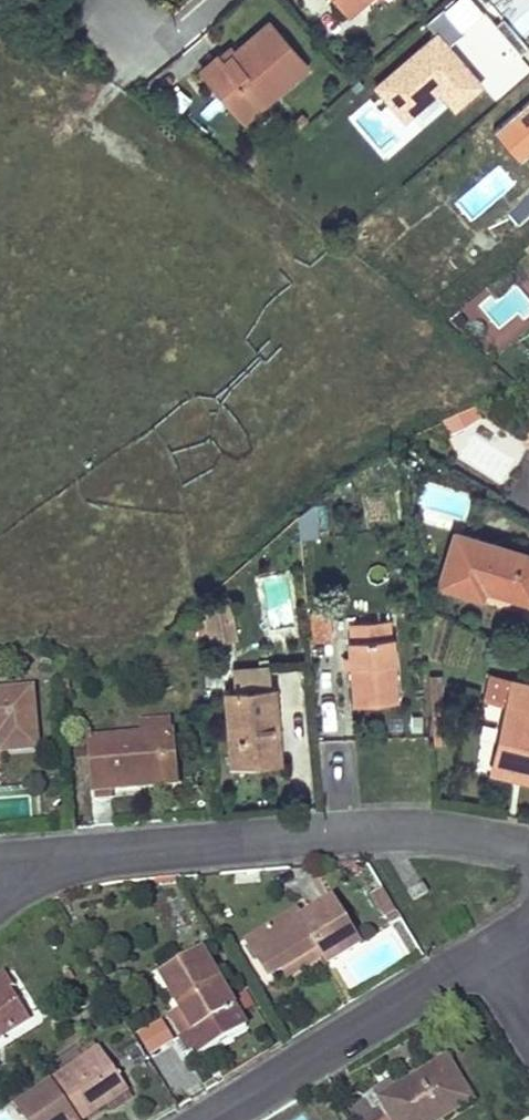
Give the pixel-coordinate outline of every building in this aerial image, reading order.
[(337,4),(347,15),(359,4),(355,0),(341,0),(337,4)] [(432,38),(376,86),(403,118),(436,90),(452,110),(484,83),(467,64),(447,40),(462,28),(454,19),(445,9),(423,27),(432,38)] [(503,17),(493,26),(517,54),(528,45),(503,17)] [(200,70),(226,100),(288,46),(268,23),(222,62),(216,55),(200,70)] [(288,46),(226,100),(243,121),(267,100),(259,90),(297,56),(288,46)] [(297,56),(259,90),(267,100),(305,66),(297,56)] [(493,126),(515,153),(528,141),(528,97),(493,126)] [(515,153),(520,159),(528,151),(528,141),(515,153)] [(516,284),(528,297),(528,271),(516,284)] [(449,434),(481,422),(476,410),(444,423),(449,434)] [(313,504),(298,515),(300,537),(315,536),(313,504)] [(439,583),(480,595),(484,580),(492,582),(491,587),(528,598),(528,553),(455,531),(439,583)] [(232,601),(208,604),(213,642),(238,639),(232,601)] [(332,610),(311,612),(314,639),(334,637),(332,610)] [(200,637),(198,618),(187,619),(188,638),(200,637)] [(208,618),(198,618),(200,637),(209,637),(208,618)] [(349,637),(350,652),(351,667),(354,703),(398,700),(393,635),(390,636),(389,619),(349,622),(350,637),(349,637)] [(351,667),(350,652),(343,653),(344,667),(351,667)] [(234,687),(225,688),(231,762),(280,757),(274,684),(270,685),(269,666),(233,668),(234,687)] [(490,674),(485,696),(508,701),(493,767),(514,772),(516,764),(528,767),(528,683),(490,674)] [(0,691),(0,736),(2,751),(37,748),(32,688),(0,691)] [(140,722),(142,735),(173,732),(172,719),(140,722)] [(173,732),(142,735),(90,739),(95,799),(113,798),(113,789),(177,783),(173,732)] [(66,806),(58,807),(59,822),(68,820),(66,806)] [(422,881),(408,890),(414,901),(429,892),(422,881)] [(401,917),(383,886),(371,894),(390,923),(401,917)] [(263,934),(284,969),(318,948),(324,956),(328,963),(361,943),(333,900),(303,918),(298,911),(263,934)] [(318,948),(284,969),(290,977),(324,956),(318,948)] [(202,950),(161,975),(180,1008),(172,1014),(184,1036),(182,1037),(190,1051),(194,1048),(200,1056),(247,1028),(202,950)] [(9,987),(12,985),(5,974),(0,977),(0,993),(9,987)] [(30,1018),(9,987),(0,993),(0,1037),(30,1018)] [(184,1036),(172,1014),(141,1031),(153,1053),(182,1037),(184,1036)] [(20,1106),(29,1119),(82,1119),(129,1088),(101,1049),(20,1106)] [(448,1058),(440,1063),(466,1106),(474,1101),(448,1058)] [(440,1063),(399,1088),(394,1080),(376,1091),(391,1117),(387,1119),(443,1119),(466,1106),(440,1063)]
